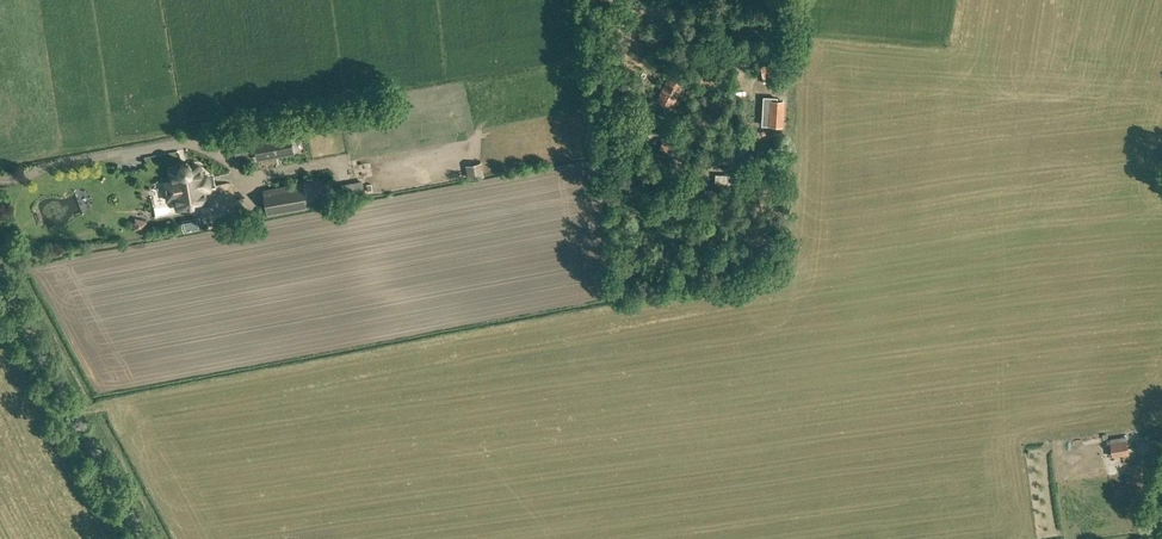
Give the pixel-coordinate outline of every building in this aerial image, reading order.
[(774,64),(763,65),(763,73),(775,72),(774,64)] [(672,108),(683,84),(667,77),(656,101),(672,108)] [(783,127),(784,101),(769,100),(768,126),(783,127)] [(246,141),(244,128),(231,130),(233,143),(246,141)] [(292,152),(289,135),(254,141),(257,158),(292,152)] [(672,152),(675,143),(662,139),(660,147),(672,152)] [(736,146),(724,143),(722,150),(734,153),(736,146)] [(209,187),(207,177),(207,176),(206,175),(205,175),(201,176),(200,167),(199,166),(199,165),(198,165),(197,165),(191,166),(190,165),(190,164),(189,164),(188,163),(187,163),(186,163),(186,161),(181,162),(181,163),(180,164),(180,165),(179,165),(179,166),(178,167),(178,168),(171,169),(171,170),(170,170),(170,171),(170,172),(176,207),(176,208),(177,208),(177,209),(178,209),(179,209),(186,207),(187,210),(187,211),(188,211),(188,212),(189,212),(190,212),(194,211),(195,211),(196,210),(196,209),(196,208),(196,206),(204,204),(205,204),(205,203),(206,203),(206,202),(204,190),(207,190),(208,189),(209,189),(209,188),(209,187)] [(301,194),(299,179),(298,175),(261,182),(266,205),(302,198),(301,194)] [(740,183),(741,177),(718,175),(717,182),(740,183)] [(314,187),(315,195),(326,194),(326,186),(314,187)] [(173,206),(158,209),(160,219),(175,216),(173,206)] [(1112,457),(1129,454),(1127,440),(1110,443),(1112,457)]
